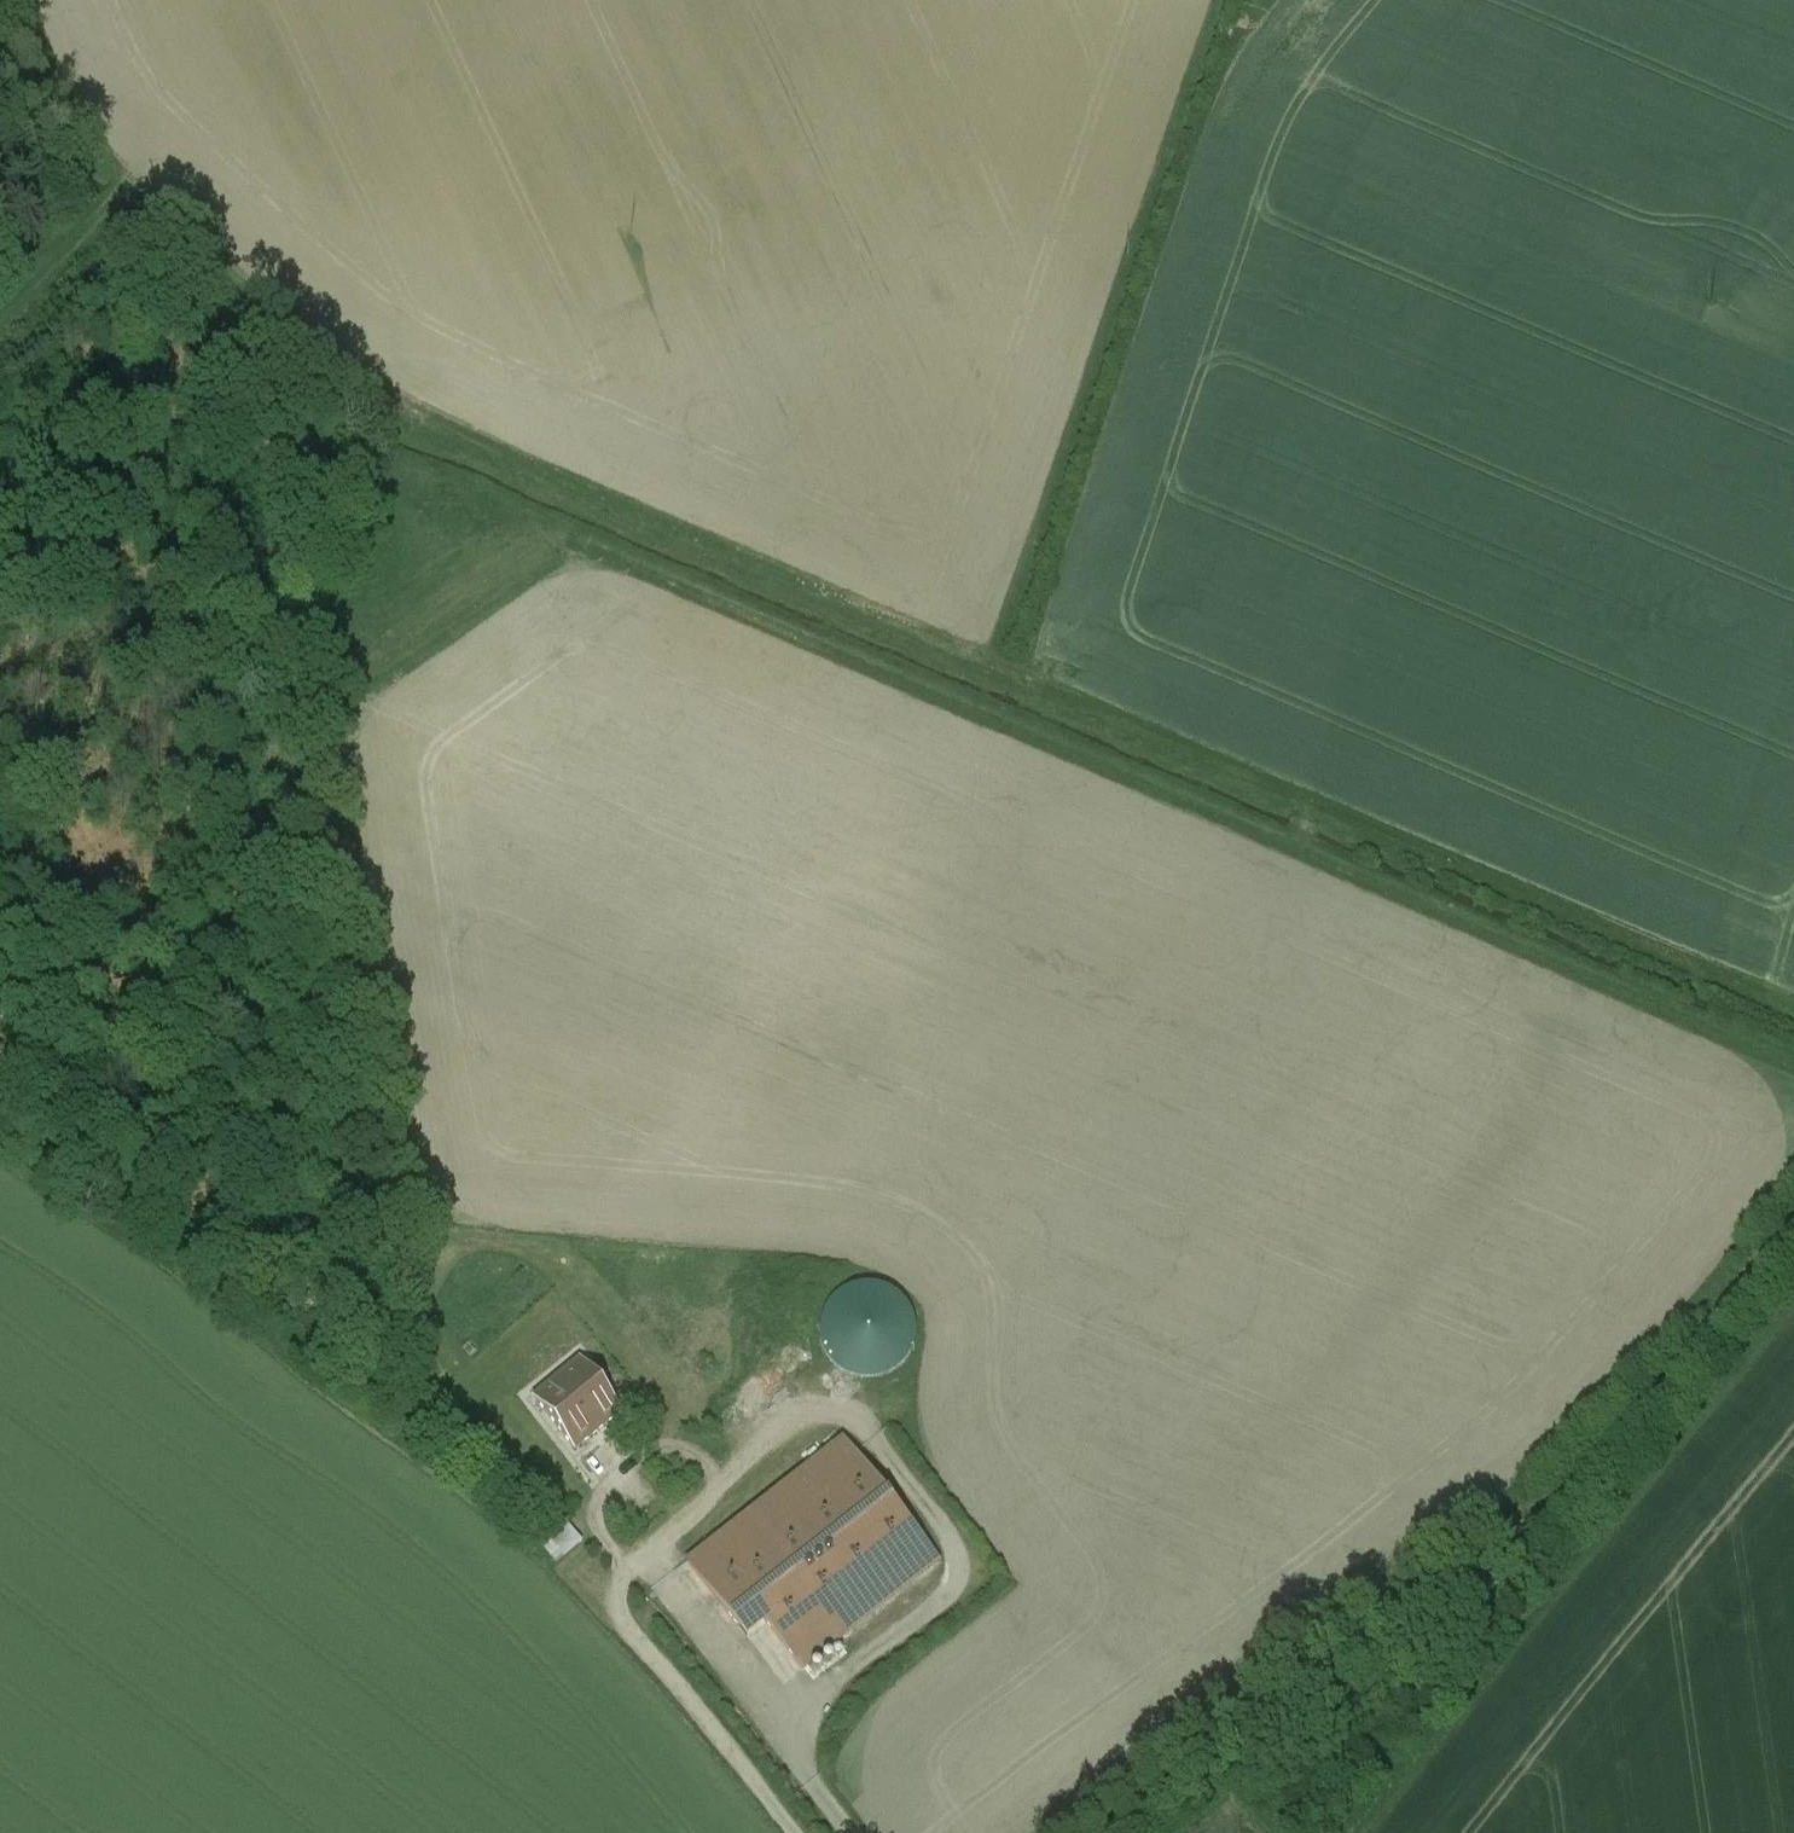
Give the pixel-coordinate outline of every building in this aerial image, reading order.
[(616,1332),(568,1271),(507,1322),(540,1364),(547,1359),(562,1376),(572,1367),(616,1332)] [(879,1288),(861,1287),(846,1293),(833,1304),(825,1318),(823,1334),(826,1348),(837,1363),(852,1372),(870,1375),(887,1371),(902,1361),(911,1346),(915,1328),(909,1310),(896,1296),(879,1288)] [(616,1332),(572,1367),(613,1417),(656,1382),(616,1332)] [(613,1417),(572,1367),(562,1376),(535,1398),(575,1448),(613,1417)] [(842,1442),(687,1562),(738,1628),(757,1613),(802,1670),(938,1565),(842,1442)] [(563,1523),(539,1544),(557,1564),(581,1544),(563,1523)]
